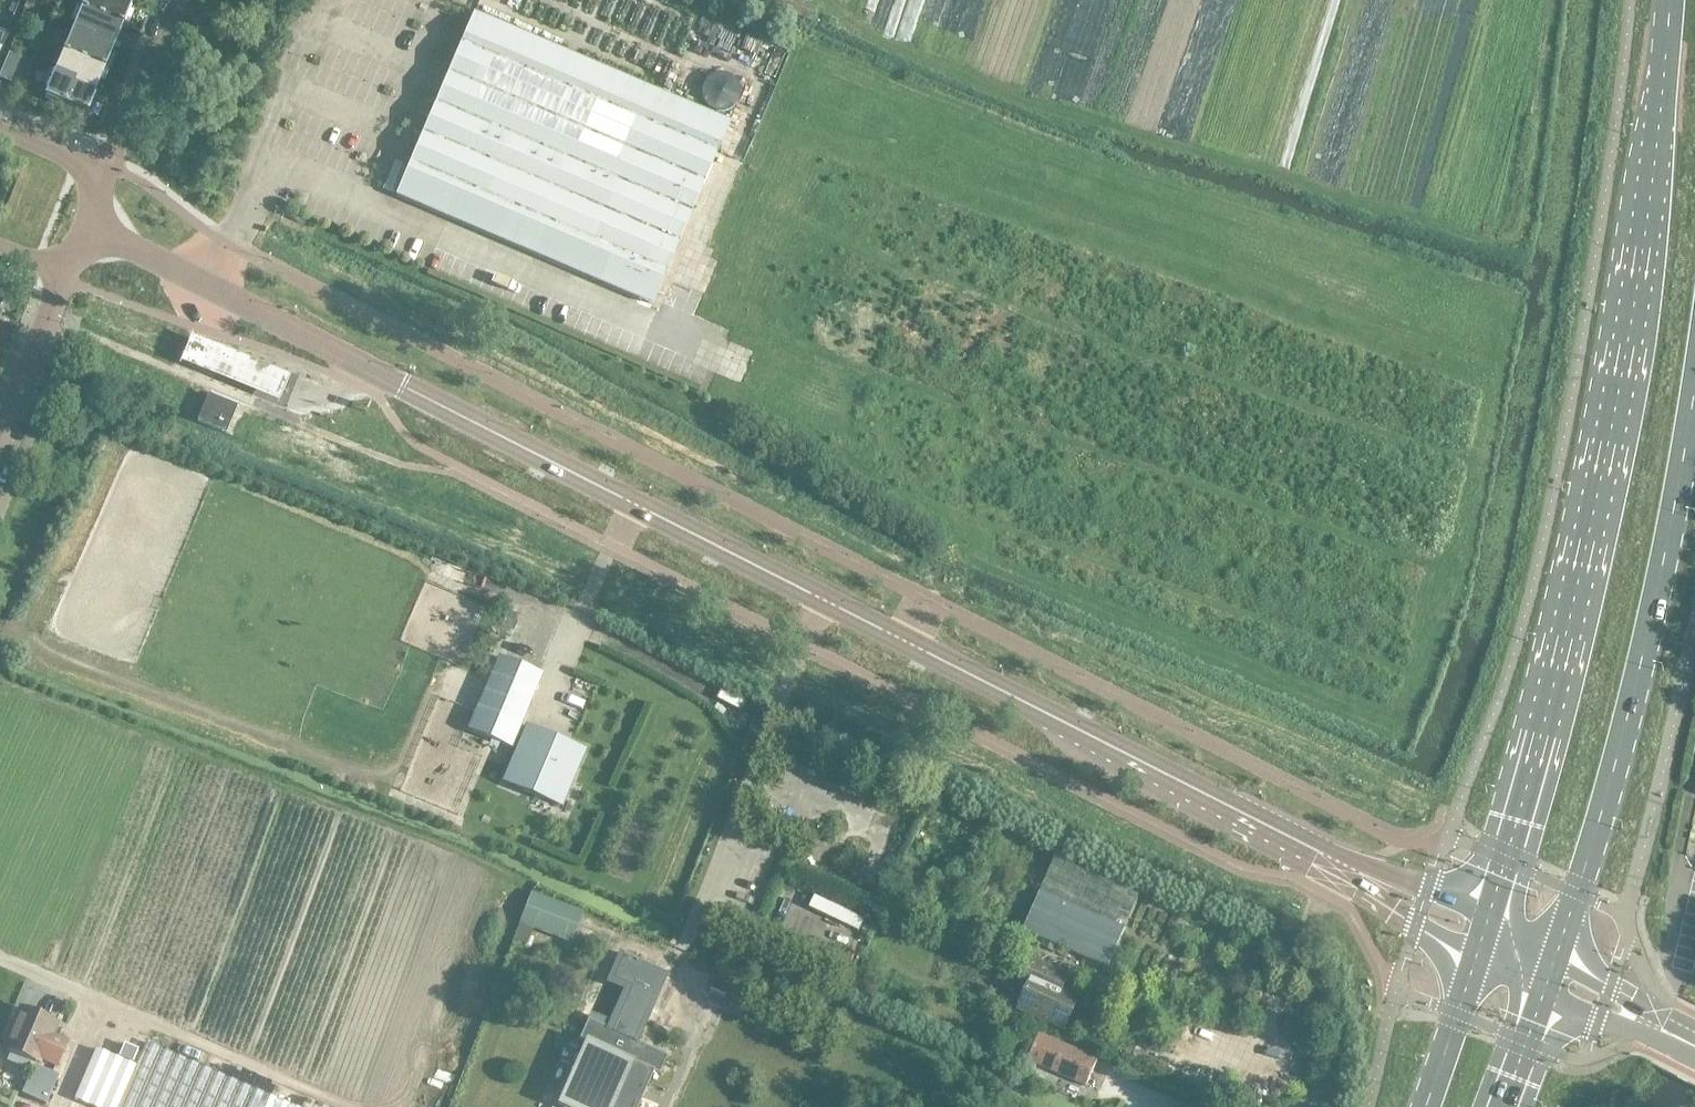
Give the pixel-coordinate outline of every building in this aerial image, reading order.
[(26,8),(39,13),(45,16),(52,0),(29,0),(26,8)] [(81,9),(122,26),(128,11),(130,6),(116,0),(85,0),(81,9)] [(33,28),(39,13),(26,8),(20,22),(33,28)] [(81,9),(73,28),(93,36),(92,41),(112,49),(116,39),(122,26),(81,9)] [(729,122),(474,13),(396,195),(651,304),(729,122)] [(73,28),(63,52),(103,69),(112,49),(92,41),(93,36),(73,28)] [(20,57),(9,52),(0,74),(0,77),(10,81),(20,57)] [(63,52),(55,72),(75,80),(73,85),(93,93),(103,69),(63,52)] [(20,57),(10,81),(21,86),(31,61),(20,57)] [(744,90),(726,68),(700,89),(718,111),(744,90)] [(47,90),(46,90),(44,95),(80,110),(80,111),(86,113),(87,111),(86,111),(93,93),(73,85),(75,80),(55,72),(47,90)] [(288,373),(187,331),(177,356),(277,398),(288,373)] [(122,384),(109,379),(104,394),(116,399),(122,384)] [(205,402),(198,420),(227,432),(231,420),(237,405),(209,394),(205,402)] [(538,673),(502,657),(470,731),(507,746),(538,673)] [(569,743),(529,726),(510,770),(504,783),(557,805),(582,748),(569,743)] [(1057,852),(1023,931),(1108,968),(1142,889),(1057,852)] [(531,891),(519,922),(520,922),(514,938),(527,944),(533,927),(571,942),(583,911),(531,891)] [(861,928),(866,916),(815,894),(810,906),(861,928)] [(579,1038),(585,1041),(654,1071),(660,1073),(668,1055),(635,1040),(665,971),(646,963),(646,962),(618,949),(604,979),(633,992),(616,1032),(588,1019),(579,1038)] [(1029,958),(1018,984),(1028,988),(1019,1009),(1064,1029),(1079,996),(1062,988),(1060,984),(1057,983),(1062,972),(1029,958)] [(742,996),(738,1004),(763,1015),(766,1007),(742,996)] [(20,1010),(5,1043),(7,1048),(10,1050),(3,1066),(24,1075),(31,1059),(36,1061),(41,1059),(56,1025),(54,1020),(25,1008),(20,1010)] [(1098,1059),(1041,1034),(1029,1060),(1025,1072),(1041,1078),(1045,1068),(1086,1085),(1098,1059)] [(146,1041),(136,1066),(133,1064),(140,1049),(124,1042),(117,1058),(96,1048),(75,1098),(95,1106),(299,1106),(146,1041)] [(585,1041),(558,1104),(564,1106),(565,1106),(638,1106),(654,1071),(585,1041)] [(58,1075),(34,1065),(21,1093),(46,1104),(58,1075)]
